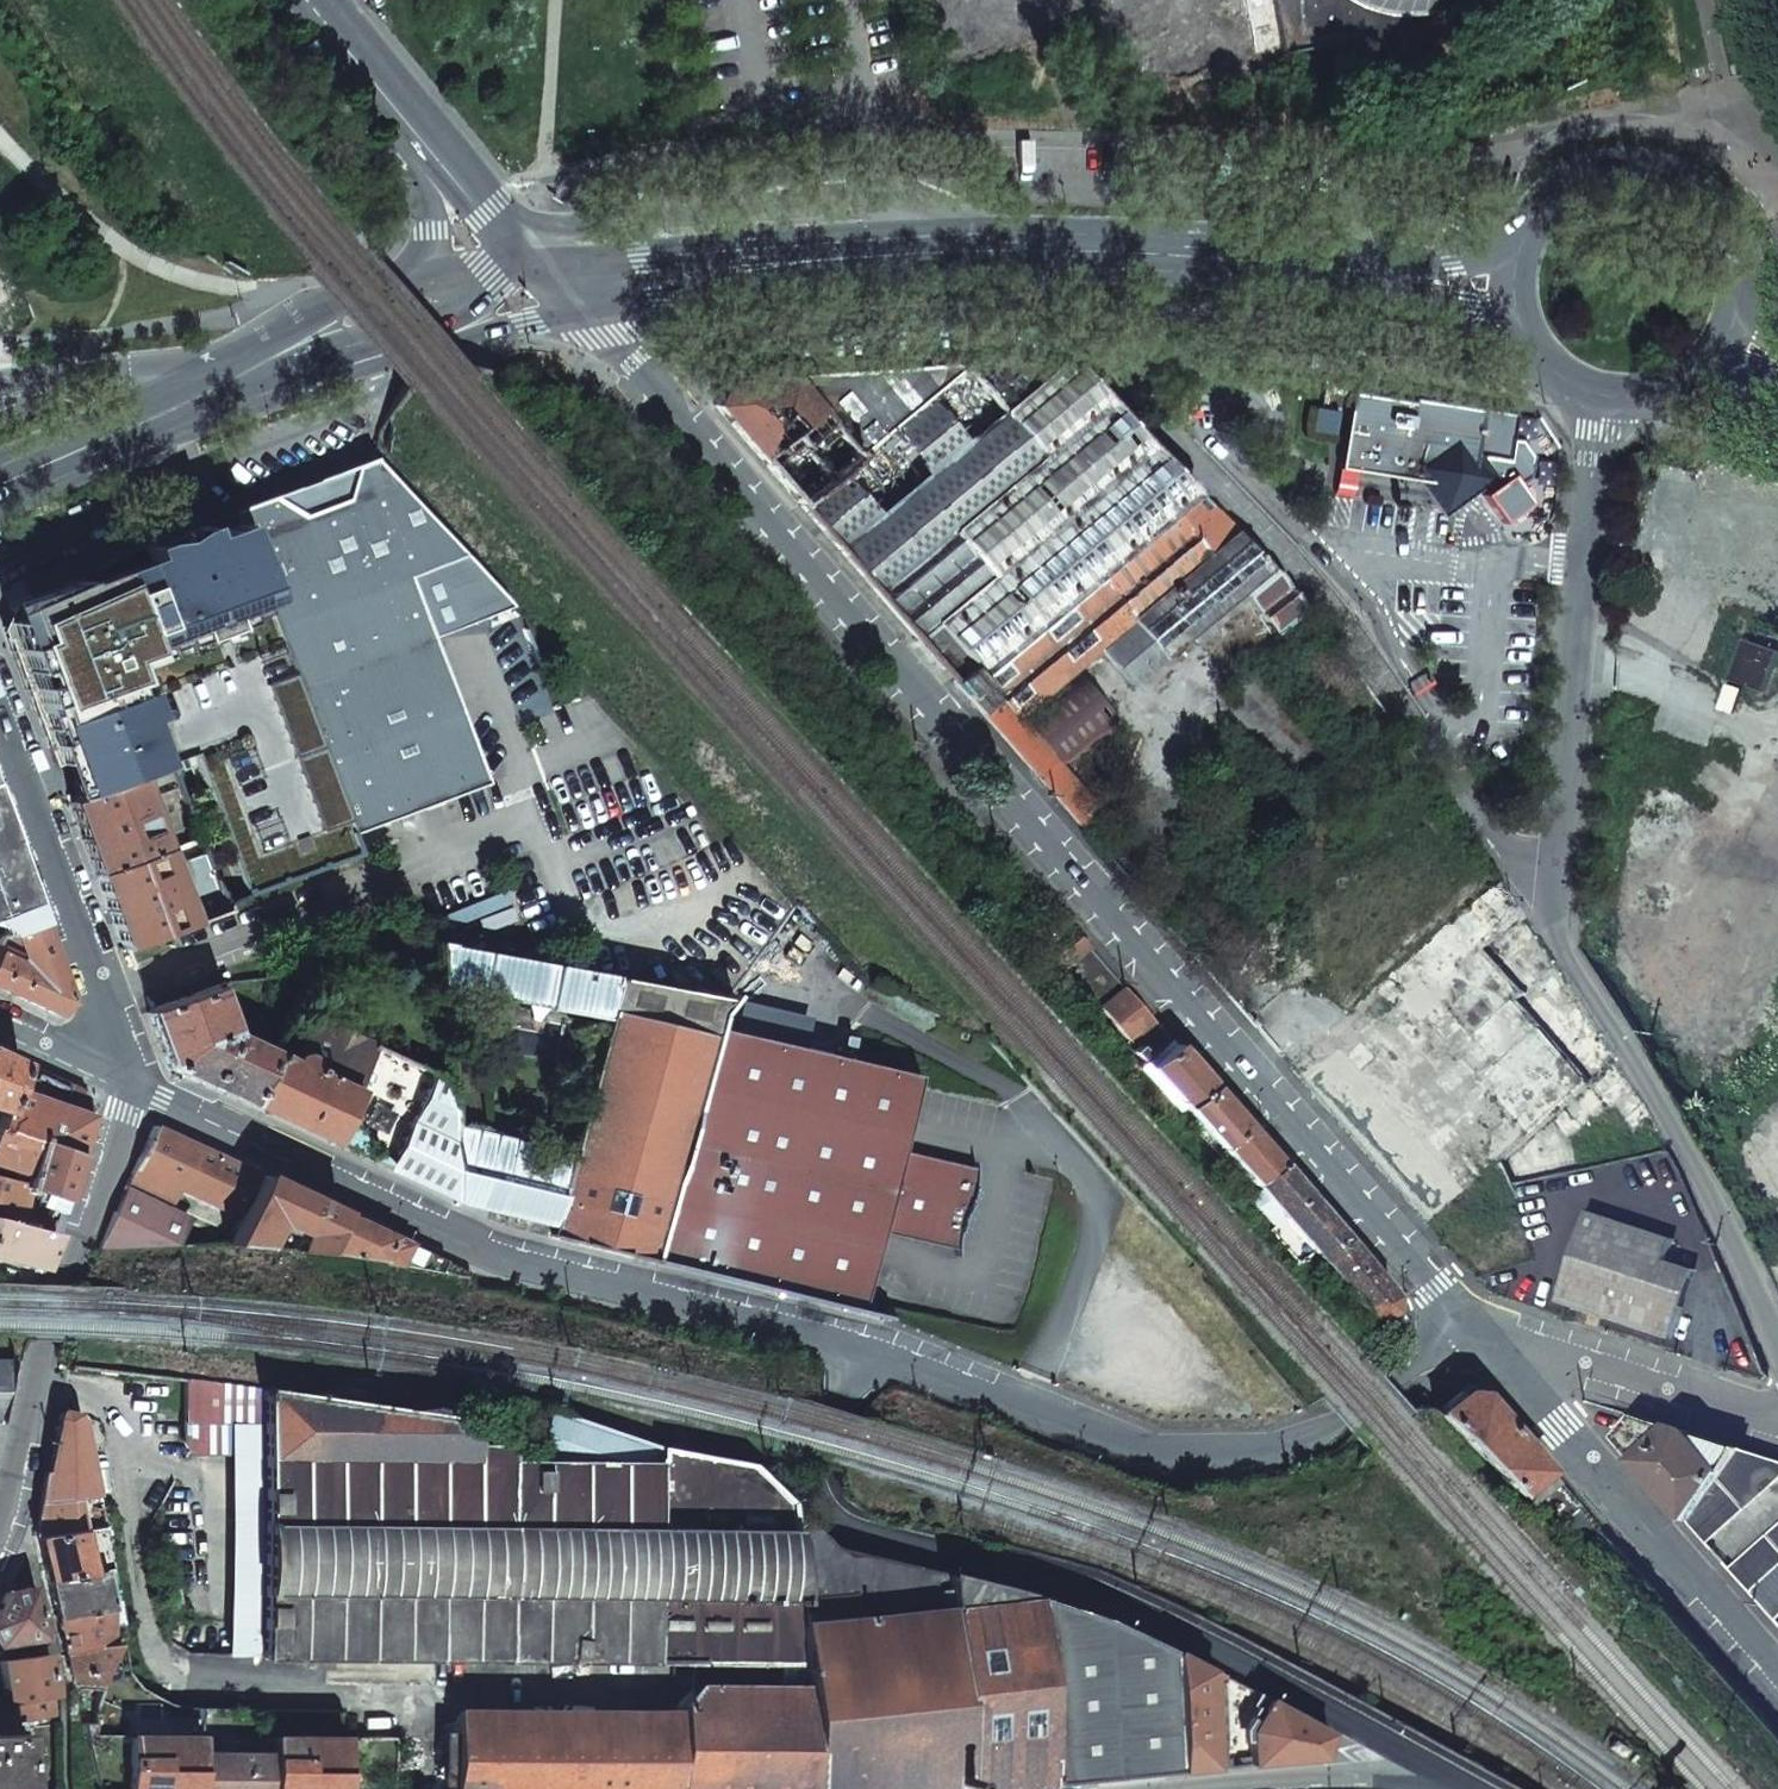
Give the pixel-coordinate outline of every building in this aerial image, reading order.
[(1417,482),(1437,485),(1437,484),(1467,489),(1473,454),(1505,459),(1512,414),(1410,398),(1410,401),(1349,392),(1336,470),(1354,472),(1355,471),(1417,481),(1417,482)] [(235,526),(352,833),(484,783),(407,578),(464,557),(373,461),(355,468),(345,500),(301,516),(271,498),(230,512),(235,526)] [(8,641),(69,803),(135,778),(169,765),(195,755),(201,769),(248,895),(359,854),(352,833),(235,526),(202,538),(200,534),(186,540),(183,533),(125,555),(95,572),(98,582),(79,589),(75,581),(22,606),(8,641)] [(200,534),(198,527),(183,533),(186,540),(200,534)] [(1777,656),(1777,652),(1744,640),(1730,681),(1766,694),(1777,656)] [(970,699),(988,683),(973,666),(955,682),(970,699)] [(135,778),(69,803),(97,876),(163,850),(146,806),(149,804),(147,798),(143,800),(135,778)] [(0,820),(0,914),(31,903),(0,820)] [(163,850),(97,876),(123,948),(191,922),(163,850)] [(203,853),(180,861),(201,918),(224,910),(222,905),(203,853)] [(38,922),(32,905),(31,903),(0,914),(0,931),(4,935),(38,922)] [(38,922),(4,935),(1,936),(0,937),(0,989),(54,1014),(68,1002),(38,922)] [(1072,944),(1059,956),(1067,966),(1090,946),(1081,936),(1072,944)] [(615,977),(436,942),(439,984),(479,991),(547,1003),(585,1009),(583,1016),(605,1019),(615,977)] [(605,1019),(572,1153),(554,1227),(551,1238),(579,1244),(654,1262),(662,1229),(712,1023),(714,1012),(725,998),(615,977),(605,1019)] [(208,1087),(247,1105),(270,1054),(230,1035),(226,1025),(237,1021),(223,984),(146,1013),(169,1069),(208,1087)] [(479,991),(439,984),(440,990),(479,997),(479,991)] [(1127,988),(1103,1008),(1133,1041),(1156,1022),(1127,988)] [(585,1009),(547,1003),(546,1009),(583,1016),(585,1009)] [(369,1044),(311,1018),(307,1025),(365,1052),(369,1044)] [(922,1073),(712,1023),(662,1229),(686,1235),(677,1268),(864,1314),(884,1232),(959,1249),(959,1237),(963,1221),(967,1214),(974,1195),(976,1181),(977,1167),(903,1149),(922,1073)] [(307,1025),(289,1062),(271,1053),(270,1054),(247,1105),(261,1112),(331,1143),(369,1062),(365,1052),(307,1025)] [(1144,1045),(1136,1051),(1187,1108),(1212,1086),(1181,1049),(1177,1045),(1172,1040),(1152,1056),(1144,1045)] [(369,1062),(331,1143),(388,1170),(434,1073),(369,1044),(365,1052),(369,1062)] [(4,1110),(19,1063),(0,1054),(0,1109),(4,1110)] [(4,1110),(0,1121),(0,1125),(36,1139),(79,1155),(90,1115),(91,1109),(84,1093),(59,1081),(19,1063),(4,1110)] [(434,1073),(388,1170),(462,1204),(454,1126),(450,1080),(434,1073)] [(1187,1108),(1255,1186),(1280,1164),(1240,1118),(1212,1086),(1187,1108)] [(26,1184),(36,1139),(0,1125),(0,1170),(16,1176),(14,1182),(26,1184)] [(101,1251),(229,1244),(262,1176),(154,1126),(124,1190),(121,1198),(101,1251)] [(489,1211),(554,1227),(572,1153),(454,1126),(462,1204),(489,1211)] [(26,1184),(26,1188),(27,1187),(48,1195),(43,1208),(62,1213),(79,1155),(36,1139),(26,1184)] [(1255,1186),(1314,1254),(1315,1255),(1340,1231),(1310,1198),(1280,1164),(1255,1186)] [(262,1176),(229,1244),(259,1246),(272,1217),(306,1232),(300,1245),(294,1243),(292,1249),(321,1252),(340,1212),(330,1207),(262,1176)] [(18,1226),(27,1187),(26,1188),(26,1184),(14,1182),(0,1179),(0,1221),(18,1226)] [(1565,1279),(1556,1288),(1573,1307),(1603,1316),(1672,1339),(1695,1270),(1666,1260),(1673,1239),(1588,1211),(1565,1279)] [(374,1227),(340,1212),(321,1252),(471,1278),(473,1273),(374,1227)] [(47,1270),(56,1235),(18,1226),(0,1221),(0,1258),(47,1270)] [(662,1229),(654,1262),(677,1268),(686,1235),(662,1229)] [(1340,1231),(1315,1255),(1377,1325),(1393,1310),(1394,1294),(1367,1263),(1340,1231)] [(11,1359),(0,1359),(0,1413),(11,1359)] [(263,1387),(184,1378),(185,1442),(188,1448),(191,1451),(195,1453),(230,1454),(232,1454),(231,1424),(263,1424),(263,1387)] [(443,1414),(263,1387),(263,1424),(263,1655),(698,1662),(733,1662),(732,1687),(809,1688),(798,1510),(749,1463),(657,1446),(547,1407),(532,1455),(443,1414)] [(1481,1393),(1464,1391),(1442,1411),(1438,1414),(1520,1496),(1520,1495),(1547,1469),(1505,1421),(1481,1393)] [(64,1412),(61,1411),(58,1424),(49,1471),(44,1471),(35,1535),(100,1523),(79,1419),(75,1414),(64,1412)] [(1742,1450),(1688,1433),(1636,1417),(1616,1439),(1618,1441),(1689,1523),(1742,1450)] [(263,1424),(231,1424),(232,1454),(230,1454),(230,1655),(263,1655),(263,1424)] [(1689,1523),(1707,1544),(1777,1482),(1777,1461),(1742,1450),(1689,1523)] [(1667,1606),(1547,1469),(1520,1495),(1647,1623),(1667,1606)] [(1055,1784),(1037,1601),(839,1548),(798,1510),(809,1688),(732,1687),(696,1686),(679,1704),(679,1713),(678,1744),(641,1742),(641,1712),(453,1711),(454,1723),(453,1788),(1008,1788),(1011,1788),(1055,1784)] [(100,1523),(35,1535),(45,1575),(47,1581),(88,1572),(82,1546),(103,1543),(100,1523)] [(1731,1571),(1751,1594),(1777,1571),(1777,1529),(1731,1571)] [(108,1567),(97,1570),(98,1583),(111,1581),(108,1567)] [(88,1572),(47,1581),(56,1616),(101,1608),(98,1583),(97,1570),(88,1572)] [(1751,1594),(1775,1621),(1777,1618),(1777,1571),(1751,1594)] [(0,1605),(0,1643),(41,1636),(29,1587),(6,1594),(0,1605)] [(1181,1772),(1171,1651),(1103,1618),(1037,1601),(1055,1784),(1100,1780),(1181,1772)] [(101,1608),(56,1616),(64,1650),(105,1644),(104,1632),(101,1608)] [(105,1644),(64,1650),(74,1687),(97,1687),(106,1661),(114,1642),(105,1644)] [(1215,1673),(1171,1651),(1181,1772),(1223,1768),(1215,1673)] [(7,1702),(10,1702),(14,1701),(50,1697),(53,1696),(46,1653),(0,1661),(0,1662),(6,1696),(7,1702)] [(14,1734),(10,1702),(7,1702),(6,1696),(0,1697),(0,1735),(14,1734)] [(1326,1733),(1258,1696),(1245,1720),(1252,1723),(1247,1730),(1249,1755),(1250,1765),(1321,1759),(1326,1733)] [(53,1717),(50,1697),(14,1701),(16,1722),(53,1717)] [(679,1713),(641,1712),(641,1742),(678,1744),(679,1713)] [(26,1766),(22,1766),(22,1734),(14,1734),(0,1735),(0,1788),(26,1788),(26,1766)] [(128,1788),(201,1788),(201,1752),(201,1736),(129,1735),(128,1788)] [(270,1788),(342,1788),(343,1738),(271,1737),(270,1753),(270,1788)] [(201,1752),(201,1788),(270,1788),(270,1753),(201,1752)]
